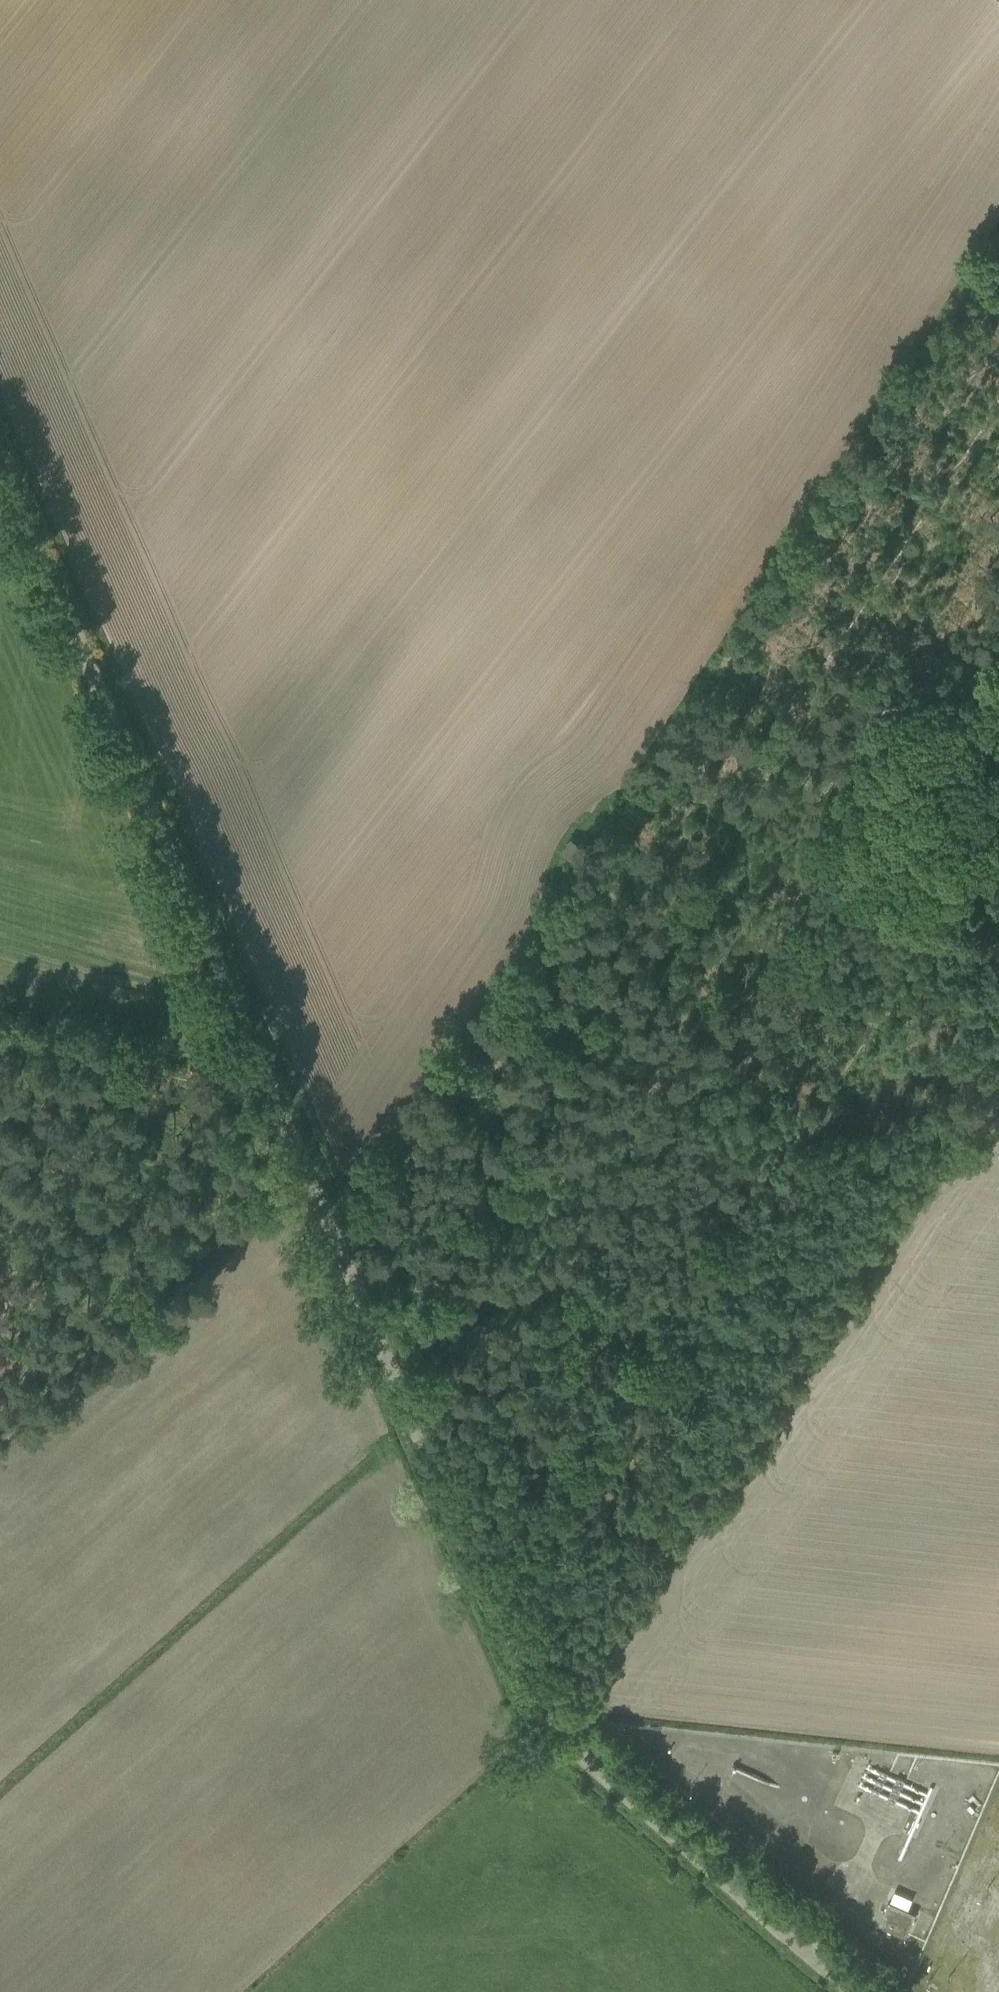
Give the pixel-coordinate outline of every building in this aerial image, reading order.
[(883,1913),(887,1915),(883,1928),(906,1936),(916,1913),(889,1901),(883,1913)]
